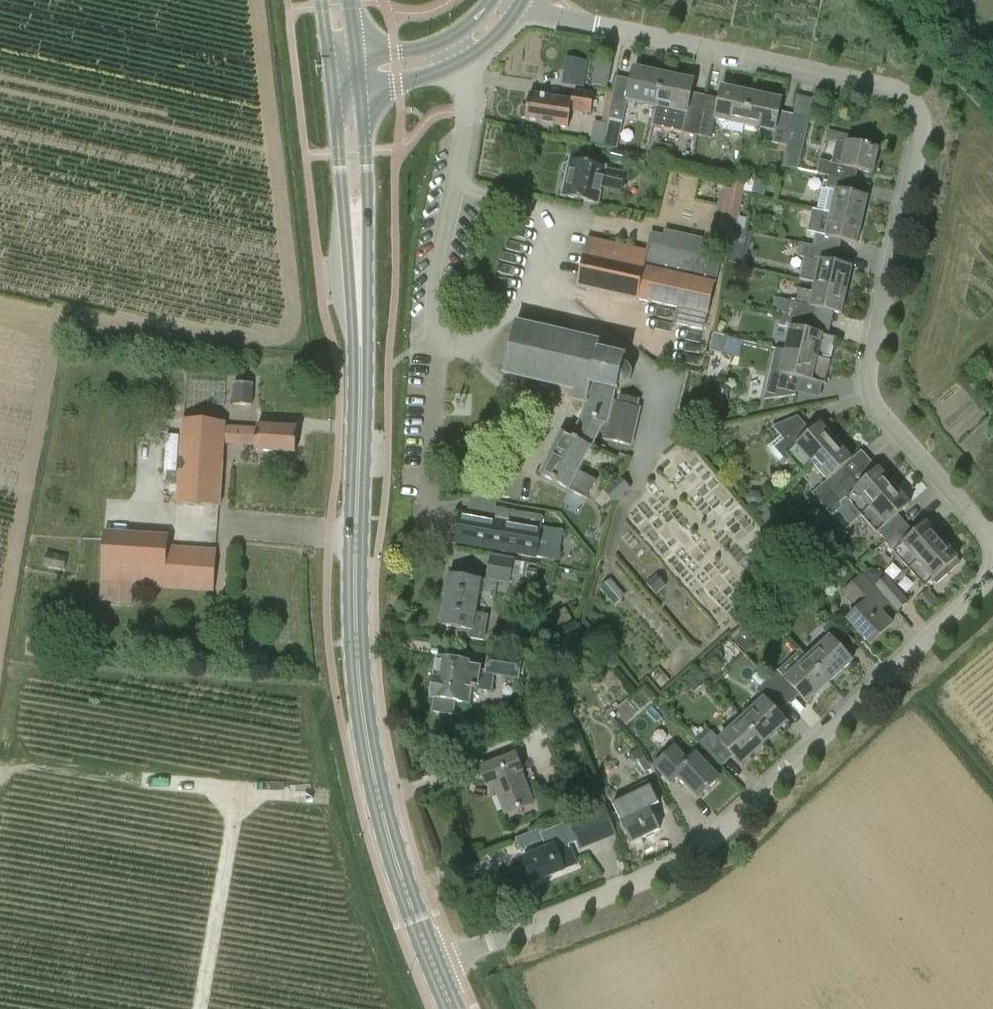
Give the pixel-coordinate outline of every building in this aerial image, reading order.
[(568,58),(566,70),(585,73),(587,61),(568,58)] [(597,59),(591,85),(607,88),(612,63),(597,59)] [(616,86),(609,118),(623,122),(627,101),(657,108),(664,75),(634,69),(629,89),(616,86)] [(683,133),(697,136),(704,105),(689,102),(694,82),(664,75),(657,108),(687,115),(683,133)] [(715,122),(745,128),(752,95),(723,89),(720,101),(718,109),(704,105),(697,136),(711,139),(713,132),(715,122)] [(525,119),(525,121),(568,129),(571,110),(591,113),(594,94),(574,91),(573,100),(529,93),(527,107),(524,107),(521,109),(520,116),(522,118),(525,119)] [(772,144),(787,147),(792,124),(778,121),(782,102),(752,95),(745,128),(774,135),(772,144)] [(792,124),(787,147),(782,167),(799,170),(810,120),(794,117),(792,124)] [(591,144),(604,147),(608,122),(595,120),(591,144)] [(817,175),(829,178),(854,183),(857,172),(873,176),(879,151),(847,144),(849,135),(831,131),(829,139),(838,141),(832,164),(820,161),(817,175)] [(627,152),(621,150),(612,148),(609,160),(625,163),(627,152)] [(564,175),(567,175),(562,197),(595,204),(597,204),(601,187),(621,192),(625,175),(605,170),(606,168),(570,160),(569,164),(567,163),(563,165),(562,171),(564,175)] [(757,194),(760,181),(747,178),(745,191),(757,194)] [(816,211),(832,214),(863,222),(868,199),(852,196),(854,183),(829,178),(826,190),(822,189),(816,211)] [(724,186),(720,224),(738,226),(742,188),(724,186)] [(816,236),(813,248),(838,254),(841,241),(857,245),(863,222),(832,214),(826,238),(816,236)] [(737,229),(747,231),(750,219),(740,217),(737,229)] [(719,245),(731,247),(734,233),(722,231),(719,245)] [(715,283),(703,281),(709,257),(651,243),(648,253),(600,242),(600,243),(589,241),(590,239),(587,239),(577,285),(637,299),(638,297),(648,300),(648,301),(707,315),(715,283)] [(838,254),(813,248),(800,245),(797,257),(820,262),(815,284),(847,291),(852,270),(835,266),(838,254)] [(841,315),(847,291),(815,284),(813,293),(798,289),(795,304),(774,299),(771,311),(813,321),(815,309),(841,315)] [(602,424),(594,438),(629,446),(639,408),(635,407),(637,400),(617,395),(615,403),(611,402),(614,389),(618,390),(619,385),(621,385),(626,383),(628,382),(629,381),(630,379),(631,375),(631,370),(630,368),(628,367),(626,366),(623,364),(624,359),(599,353),(601,343),(583,339),(584,336),(574,334),(574,337),(515,323),(503,372),(574,389),(572,397),(586,400),(582,418),(602,424)] [(785,351),(831,362),(837,340),(790,329),(785,351)] [(710,352),(722,354),(726,337),(714,335),(710,352)] [(831,362),(785,351),(776,349),(764,401),(796,396),(800,379),(826,385),(831,362)] [(251,383),(233,383),(232,404),(250,404),(251,383)] [(802,472),(813,463),(838,441),(822,424),(813,432),(800,416),(773,428),(781,437),(768,449),(780,462),(784,459),(787,463),(791,460),(802,472)] [(577,470),(594,438),(602,424),(582,418),(572,436),(563,432),(540,475),(572,491),(581,473),(577,470)] [(224,445),(256,447),(256,451),(295,454),(297,430),(257,427),(257,429),(225,427),(226,423),(182,420),(176,507),(220,510),(224,445)] [(813,494),(821,503),(871,460),(862,451),(853,459),(838,441),(813,463),(829,480),(813,494)] [(848,496),(863,514),(895,486),(880,468),(879,469),(871,460),(821,503),(834,517),(844,507),(840,503),(848,496)] [(603,490),(615,503),(631,488),(619,475),(603,490)] [(863,514),(887,541),(907,524),(898,514),(911,503),(895,486),(863,514)] [(468,494),(465,513),(459,511),(453,541),(557,561),(562,531),(540,527),(542,516),(494,507),(495,499),(468,494)] [(887,541),(911,568),(944,540),(928,522),(915,533),(907,524),(887,541)] [(959,557),(944,540),(911,568),(926,586),(932,581),(938,587),(962,565),(957,559),(959,557)] [(801,566),(811,557),(801,546),(791,554),(801,566)] [(167,548),(165,588),(215,591),(217,551),(167,548)] [(491,555),(486,580),(510,585),(511,579),(518,580),(519,575),(523,576),(525,563),(514,561),(515,559),(491,555)] [(472,617),(477,591),(479,579),(449,573),(441,623),(458,626),(456,638),(480,642),(484,619),(472,617)] [(861,608),(848,620),(871,644),(893,624),(873,603),(881,595),(862,575),(845,590),(861,608)] [(657,594),(660,591),(665,586),(656,576),(648,584),(657,594)] [(887,576),(875,587),(900,613),(911,603),(887,576)] [(610,579),(600,588),(615,605),(625,596),(610,579)] [(132,604),(133,586),(101,584),(100,602),(132,604)] [(928,591),(916,602),(925,611),(937,600),(928,591)] [(556,609),(545,616),(554,630),(565,624),(558,612),(556,609)] [(808,658),(831,683),(853,662),(845,654),(855,644),(833,620),(822,630),(829,638),(808,658)] [(758,636),(756,634),(748,626),(733,640),(748,656),(756,649),(750,643),(758,636)] [(489,650),(485,671),(478,670),(479,666),(468,664),(468,661),(437,656),(430,696),(467,703),(470,687),(490,691),(493,674),(517,679),(521,656),(521,655),(489,650)] [(801,650),(767,680),(790,704),(800,694),(808,703),(831,683),(808,658),(801,650)] [(697,671),(707,681),(713,688),(722,680),(706,663),(697,671)] [(693,673),(685,680),(693,689),(701,681),(693,673)] [(764,698),(741,718),(764,743),(787,723),(779,714),(790,704),(767,680),(757,690),(764,698)] [(742,764),(764,743),(741,718),(719,739),(712,731),(702,740),(723,764),(734,755),(742,764)] [(671,781),(678,775),(699,797),(718,778),(696,755),(688,762),(675,747),(656,765),(671,781)] [(639,749),(630,754),(640,773),(649,768),(639,749)] [(492,781),(504,813),(532,802),(520,771),(521,770),(514,754),(479,767),(486,784),(492,781)] [(613,804),(632,841),(659,828),(648,807),(659,802),(648,781),(629,790),(631,795),(613,804)] [(606,807),(569,822),(581,852),(618,837),(606,807)] [(532,882),(564,870),(576,865),(570,848),(561,827),(541,835),(546,848),(522,857),(532,882)]
